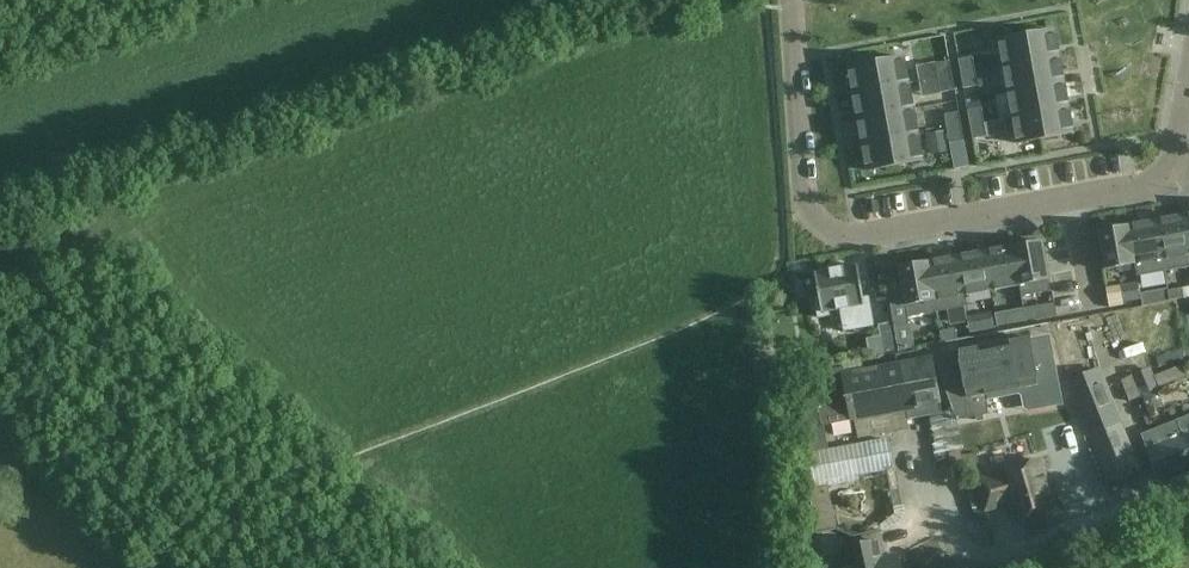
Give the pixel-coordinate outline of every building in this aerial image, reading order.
[(999,40),(1004,66),(1060,56),(1056,30),(999,40)] [(1004,66),(1008,92),(1065,82),(1060,56),(1004,66)] [(849,67),(853,94),(910,83),(905,57),(849,67)] [(961,74),(975,72),(973,57),(958,60),(961,74)] [(938,78),(952,76),(950,61),(935,64),(938,78)] [(975,72),(961,74),(963,88),(978,86),(975,72)] [(952,76),(938,78),(941,93),(955,90),(952,76)] [(1069,107),(1065,82),(1008,92),(1013,117),(1069,107)] [(914,109),(910,83),(853,94),(858,119),(914,109)] [(1013,117),(1018,144),(1074,133),(1069,107),(1013,117)] [(970,125),(984,122),(982,108),(967,110),(970,125)] [(858,119),(862,144),(919,134),(914,109),(858,119)] [(947,129),(961,126),(959,112),(944,114),(947,129)] [(973,139),(987,137),(984,122),(970,125),(973,139)] [(961,126),(947,129),(950,143),(964,141),(961,126)] [(867,171),(923,161),(919,134),(862,144),(867,171)] [(1156,221),(1165,271),(1188,267),(1188,243),(1184,216),(1156,221)] [(1135,264),(1137,276),(1165,271),(1156,221),(1128,226),(1135,264)] [(1122,228),(1121,224),(1103,227),(1104,231),(1098,232),(1105,270),(1135,264),(1128,226),(1122,228)] [(1013,247),(1019,285),(1022,297),(1051,292),(1042,242),(1036,243),(1036,240),(1018,243),(1018,246),(1013,247)] [(1013,247),(984,252),(991,290),(1019,285),(1013,247)] [(956,258),(963,295),(991,290),(984,252),(956,258)] [(965,307),(963,295),(956,258),(928,263),(937,312),(965,307)] [(890,302),(894,327),(910,324),(909,317),(937,312),(928,263),(922,264),(921,260),(904,263),(904,267),(899,268),(904,300),(890,302)] [(845,330),(874,325),(868,297),(864,298),(858,265),(815,273),(819,297),(815,298),(818,317),(830,315),(829,311),(841,309),(845,330)] [(1140,298),(1138,286),(1121,289),(1123,301),(1140,298)] [(1159,289),(1161,301),(1169,300),(1166,287),(1159,289)] [(1184,296),(1182,287),(1168,289),(1170,299),(1184,296)] [(1038,307),(1024,310),(1026,320),(1040,318),(1038,307)] [(955,327),(940,329),(942,341),(957,338),(955,327)] [(1030,349),(1028,339),(934,356),(956,421),(989,415),(987,395),(1036,386),(1040,406),(1061,402),(1050,345),(1030,349)] [(904,410),(907,420),(941,414),(930,357),(844,374),(843,369),(812,375),(822,426),(853,420),(857,440),(890,434),(886,413),(904,410)] [(1151,367),(1132,375),(1132,377),(1140,397),(1159,389),(1154,376),(1151,367)] [(1119,424),(1102,383),(1097,370),(1070,381),(1092,435),(1089,436),(1109,487),(1142,474),(1122,423),(1119,424)] [(1141,436),(1159,480),(1188,468),(1188,417),(1141,436)] [(852,438),(836,452),(849,466),(838,476),(859,500),(885,476),(852,438)] [(1008,503),(1014,523),(1060,509),(1045,458),(1008,469),(1009,472),(974,482),(984,516),(1002,510),(1001,506),(1008,503)] [(887,521),(892,534),(910,528),(906,515),(887,521)] [(860,545),(842,549),(846,567),(845,567),(900,567),(897,557),(886,559),(882,540),(860,545)]
